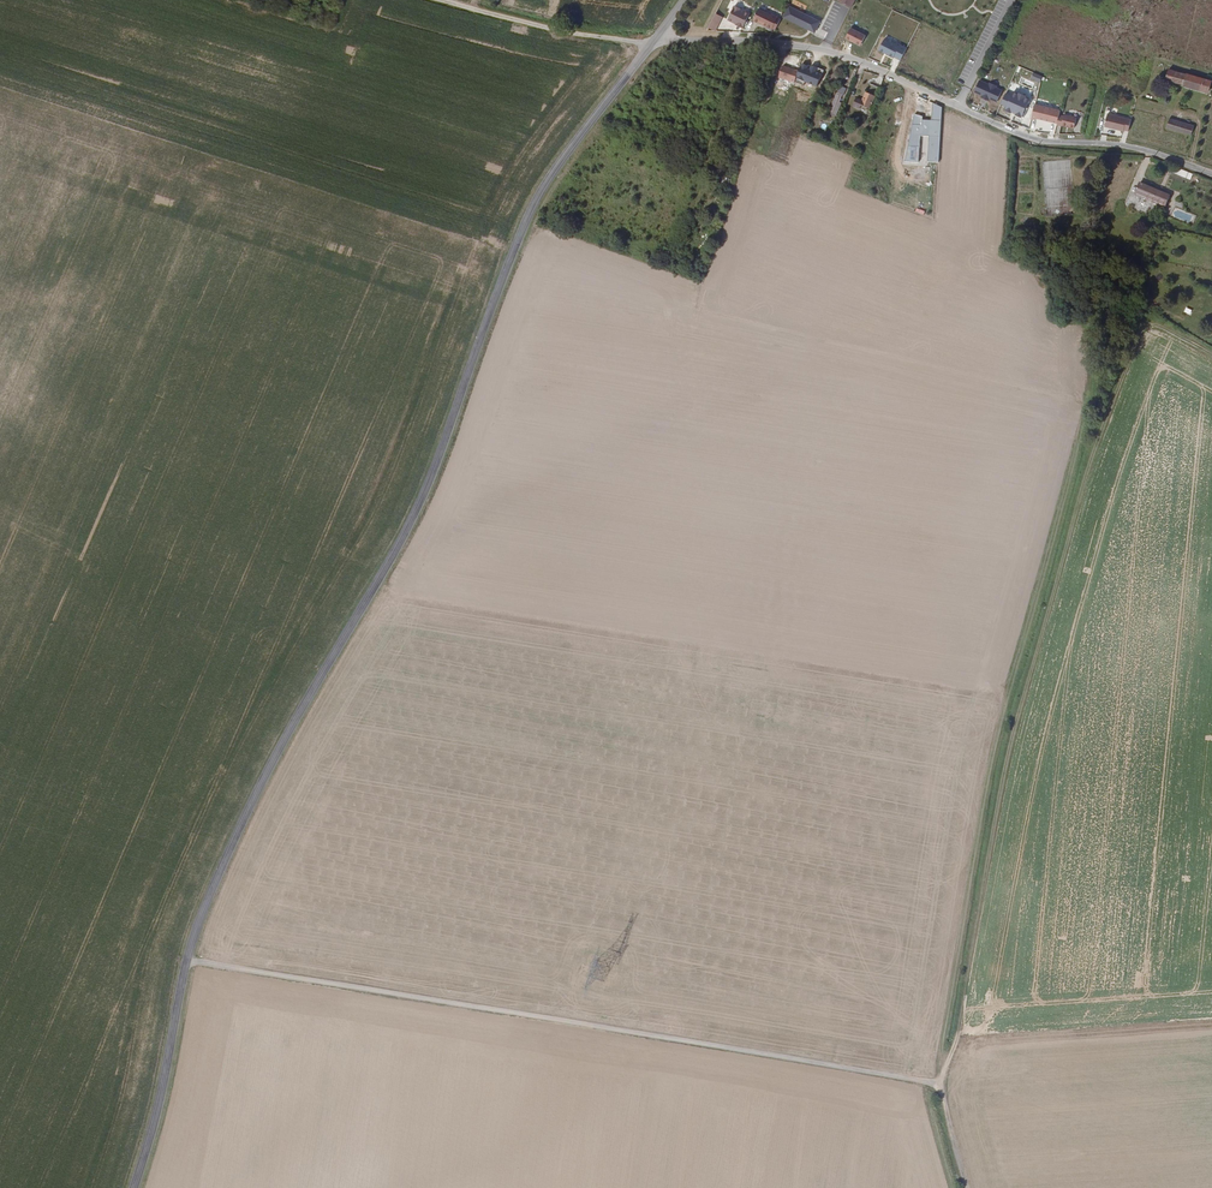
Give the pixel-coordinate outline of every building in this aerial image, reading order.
[(735,24),(743,28),(750,13),(734,6),(727,20),(736,24),(735,24)] [(759,23),(760,24),(765,13),(758,9),(753,21),(758,23),(759,23)] [(715,31),(722,16),(715,12),(707,27),(715,31)] [(765,13),(760,24),(762,25),(763,24),(765,25),(766,26),(771,29),(772,28),(775,30),(780,19),(771,14),(770,15),(765,13)] [(1169,79),(1211,91),(1211,84),(1211,81),(1169,68),(1166,78),(1169,79)] [(870,112),(878,89),(867,85),(861,104),(854,102),(852,110),(859,112),(860,109),(870,112)] [(836,93),(829,115),(837,118),(842,103),(840,103),(843,95),(836,93)] [(1125,128),(1129,129),(1132,118),(1108,112),(1105,125),(1124,129),(1125,128)] [(1059,116),(1057,126),(1061,127),(1062,126),(1072,128),(1075,118),(1064,115),(1063,117),(1059,116)] [(1167,126),(1192,133),(1194,124),(1170,116),(1167,126)] [(1194,175),(1178,169),(1177,171),(1174,170),(1173,174),(1191,182),(1194,175)] [(1177,201),(1144,187),(1134,182),(1130,192),(1173,210),(1177,201)]
